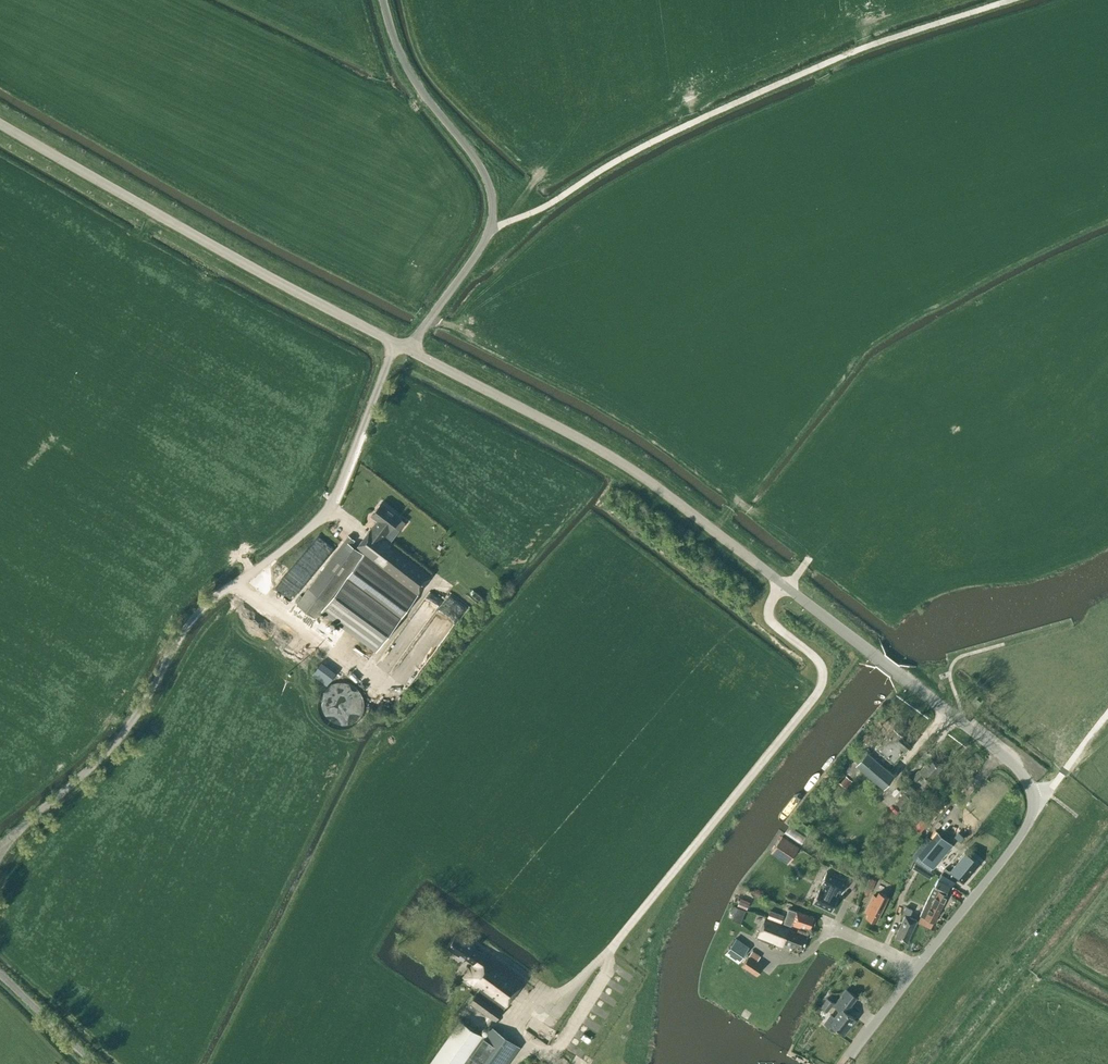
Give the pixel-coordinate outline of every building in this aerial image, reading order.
[(357,547),(353,553),(348,548),(354,540),(349,536),(297,603),(315,617),(322,609),(376,649),(407,608),(433,573),(384,537),(390,529),(393,525),(399,529),(405,522),(399,517),(400,516),(381,502),(371,515),(377,520),(372,528),(371,527),(356,547),(357,547)] [(419,639),(444,601),(431,592),(406,630),(419,639)] [(364,719),(359,686),(327,691),(328,700),(327,700),(330,724),(364,719)] [(875,747),(871,753),(887,767),(892,761),(894,764),(911,744),(902,736),(903,734),(893,725),(875,747)] [(862,769),(884,787),(896,774),(887,767),(871,753),(867,749),(856,763),(854,761),(845,771),(854,778),(862,769)] [(912,777),(918,782),(924,774),(931,780),(942,767),(931,757),(920,770),(919,769),(912,777)] [(906,774),(898,782),(906,789),(913,780),(906,774)] [(847,775),(841,782),(846,787),(852,779),(847,775)] [(906,790),(912,796),(916,791),(910,786),(906,790)] [(904,793),(896,803),(906,811),(914,801),(904,793)] [(915,827),(922,832),(930,821),(923,816),(915,827)] [(933,867),(953,844),(938,831),(918,855),(933,867)] [(782,836),(771,852),(787,863),(798,847),(782,836)] [(958,875),(965,881),(981,863),(967,851),(950,870),(948,872),(956,878),(958,875)] [(932,876),(934,873),(916,862),(914,866),(931,877),(932,876)] [(938,879),(950,886),(951,886),(956,878),(948,872),(950,870),(945,866),(938,879)] [(847,881),(827,870),(822,881),(823,882),(813,902),(832,911),(839,897),(835,895),(838,889),(842,891),(847,881)] [(934,887),(946,894),(950,886),(938,879),(934,887)] [(869,897),(874,887),(869,885),(865,895),(869,897)] [(926,901),(920,915),(934,922),(948,895),(946,894),(934,887),(934,886),(926,901)] [(865,911),(868,913),(866,916),(877,921),(889,897),(878,892),(876,896),(873,895),(865,911)] [(750,901),(741,897),(738,905),(746,909),(750,901)] [(904,915),(894,938),(907,943),(918,920),(910,916),(913,909),(906,906),(902,914),(904,915)] [(784,915),(771,909),(768,917),(781,922),(784,915)] [(814,916),(796,910),(793,919),(786,917),(784,923),(791,925),(792,924),(800,927),(801,925),(810,928),(814,916)] [(789,928),(790,927),(766,918),(757,938),(773,945),(774,943),(783,946),(784,943),(803,950),(808,932),(798,929),(797,931),(789,928)] [(482,952),(474,946),(475,945),(457,932),(447,946),(465,959),(466,958),(473,963),(463,977),(479,989),(470,1002),(495,1021),(524,980),(483,950),(482,952)] [(749,947),(735,938),(725,953),(739,962),(749,947)] [(742,965),(757,975),(764,964),(757,960),(760,955),(752,950),(742,965)] [(837,1029),(844,1034),(856,1018),(846,1011),(857,996),(846,989),(834,1005),(839,1009),(834,1016),(831,1013),(824,1023),(835,1031),(837,1029)] [(827,997),(820,1006),(820,1005),(816,1010),(820,1012),(823,1008),(827,1011),(834,1003),(827,997)] [(520,1046),(491,1026),(484,1036),(461,1019),(430,1063),(431,1063),(507,1063),(520,1046)] [(534,1031),(545,1039),(554,1027),(543,1019),(534,1031)]
